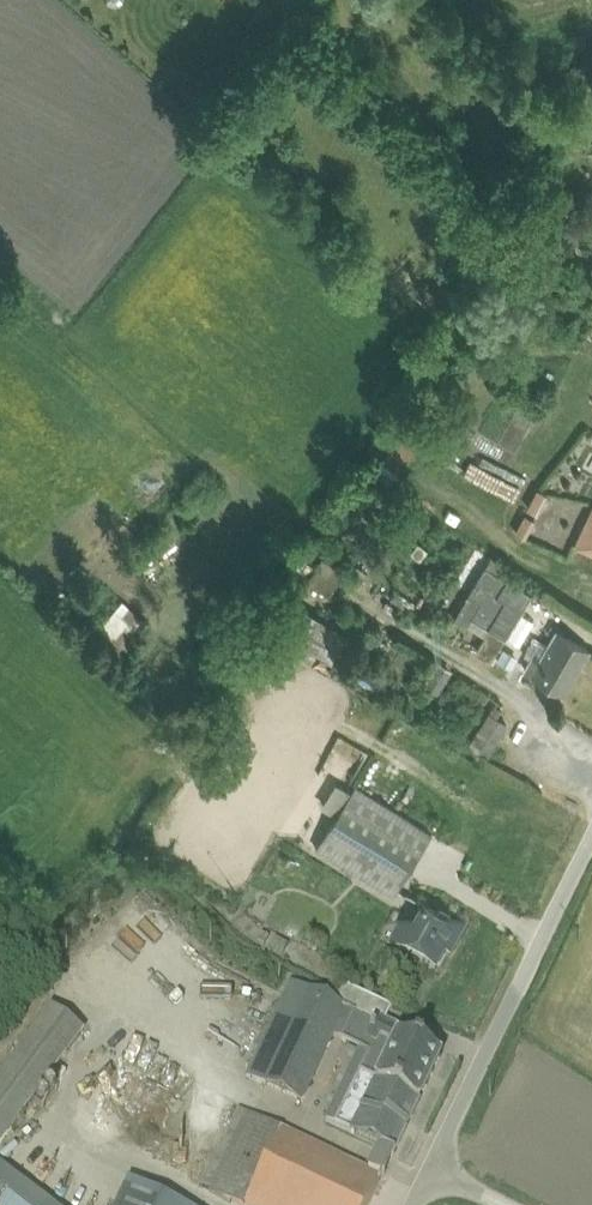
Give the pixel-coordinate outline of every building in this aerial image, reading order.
[(137,454),(154,467),(161,458),(145,445),(137,454)] [(548,492),(536,486),(526,506),(538,512),(548,492)] [(575,542),(591,550),(591,505),(575,542)] [(534,518),(524,511),(514,530),(524,537),(534,518)] [(308,579),(329,591),(345,564),(326,553),(308,579)] [(503,574),(510,564),(491,554),(454,617),(482,634),(473,649),(489,660),(505,634),(532,591),(503,574)] [(303,606),(287,631),(282,629),(302,596),(287,586),(276,600),(279,602),(260,630),(311,660),(317,650),(341,663),(355,635),(303,606)] [(120,656),(157,611),(130,589),(93,633),(120,656)] [(534,617),(523,611),(505,634),(520,644),(534,617)] [(588,647),(554,627),(546,642),(533,635),(523,652),(529,655),(523,666),(563,690),(588,647)] [(492,747),(506,718),(486,708),(472,737),(492,747)] [(432,832),(355,784),(351,790),(335,781),(320,804),(336,814),(315,847),(392,895),(432,832)] [(457,942),(467,925),(421,900),(404,931),(397,927),(386,948),(433,973),(452,939),(457,942)] [(288,985),(243,1079),(298,1105),(329,1039),(357,1053),(349,1071),(374,1083),(348,1137),(392,1158),(440,1059),(409,1045),(412,1038),(383,1024),(389,1012),(337,987),(329,1005),(288,985)] [(80,1036),(49,1012),(0,1075),(0,1148),(80,1036)] [(199,1190),(230,1204),(370,1204),(382,1182),(237,1112),(199,1190)] [(0,1167),(0,1204),(48,1204),(0,1167)] [(126,1184),(116,1204),(167,1204),(126,1184)]
